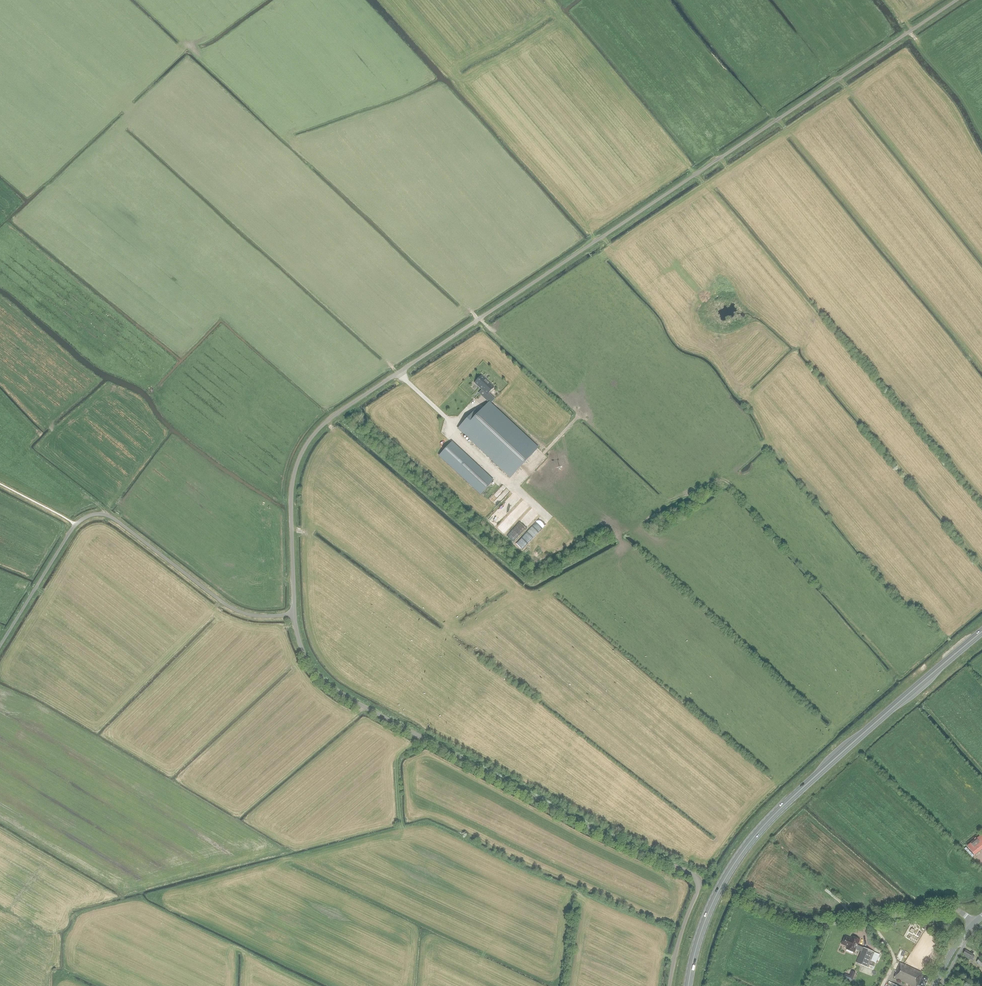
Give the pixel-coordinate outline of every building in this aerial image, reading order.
[(484,398),(489,403),(490,404),(495,399),(489,393),(494,387),(481,376),(475,383),(487,394),(484,398)] [(537,448),(490,404),(489,403),(478,414),(475,410),(458,428),(511,477),(537,448)] [(439,455),(481,494),(493,481),(451,442),(439,455)] [(496,526),(510,510),(504,504),(489,520),(496,526)] [(974,855),(981,849),(981,835),(967,846),(974,855)] [(880,955),(874,952),(857,945),(860,940),(852,936),(851,939),(849,938),(846,936),(844,939),(843,939),(842,943),(848,946),(847,949),(854,952),(855,949),(861,952),(856,963),(868,968),(871,960),(876,963),(880,955)] [(965,955),(964,956),(972,961),(975,956),(972,955),(973,954),(966,950),(963,954),(965,955)] [(922,975),(922,973),(900,963),(895,974),(896,974),(894,978),(911,985),(917,985),(918,985),(925,985),(929,977),(923,975),(923,976),(922,975)] [(856,972),(852,971),(850,975),(845,974),(843,978),(852,981),(856,972)]
